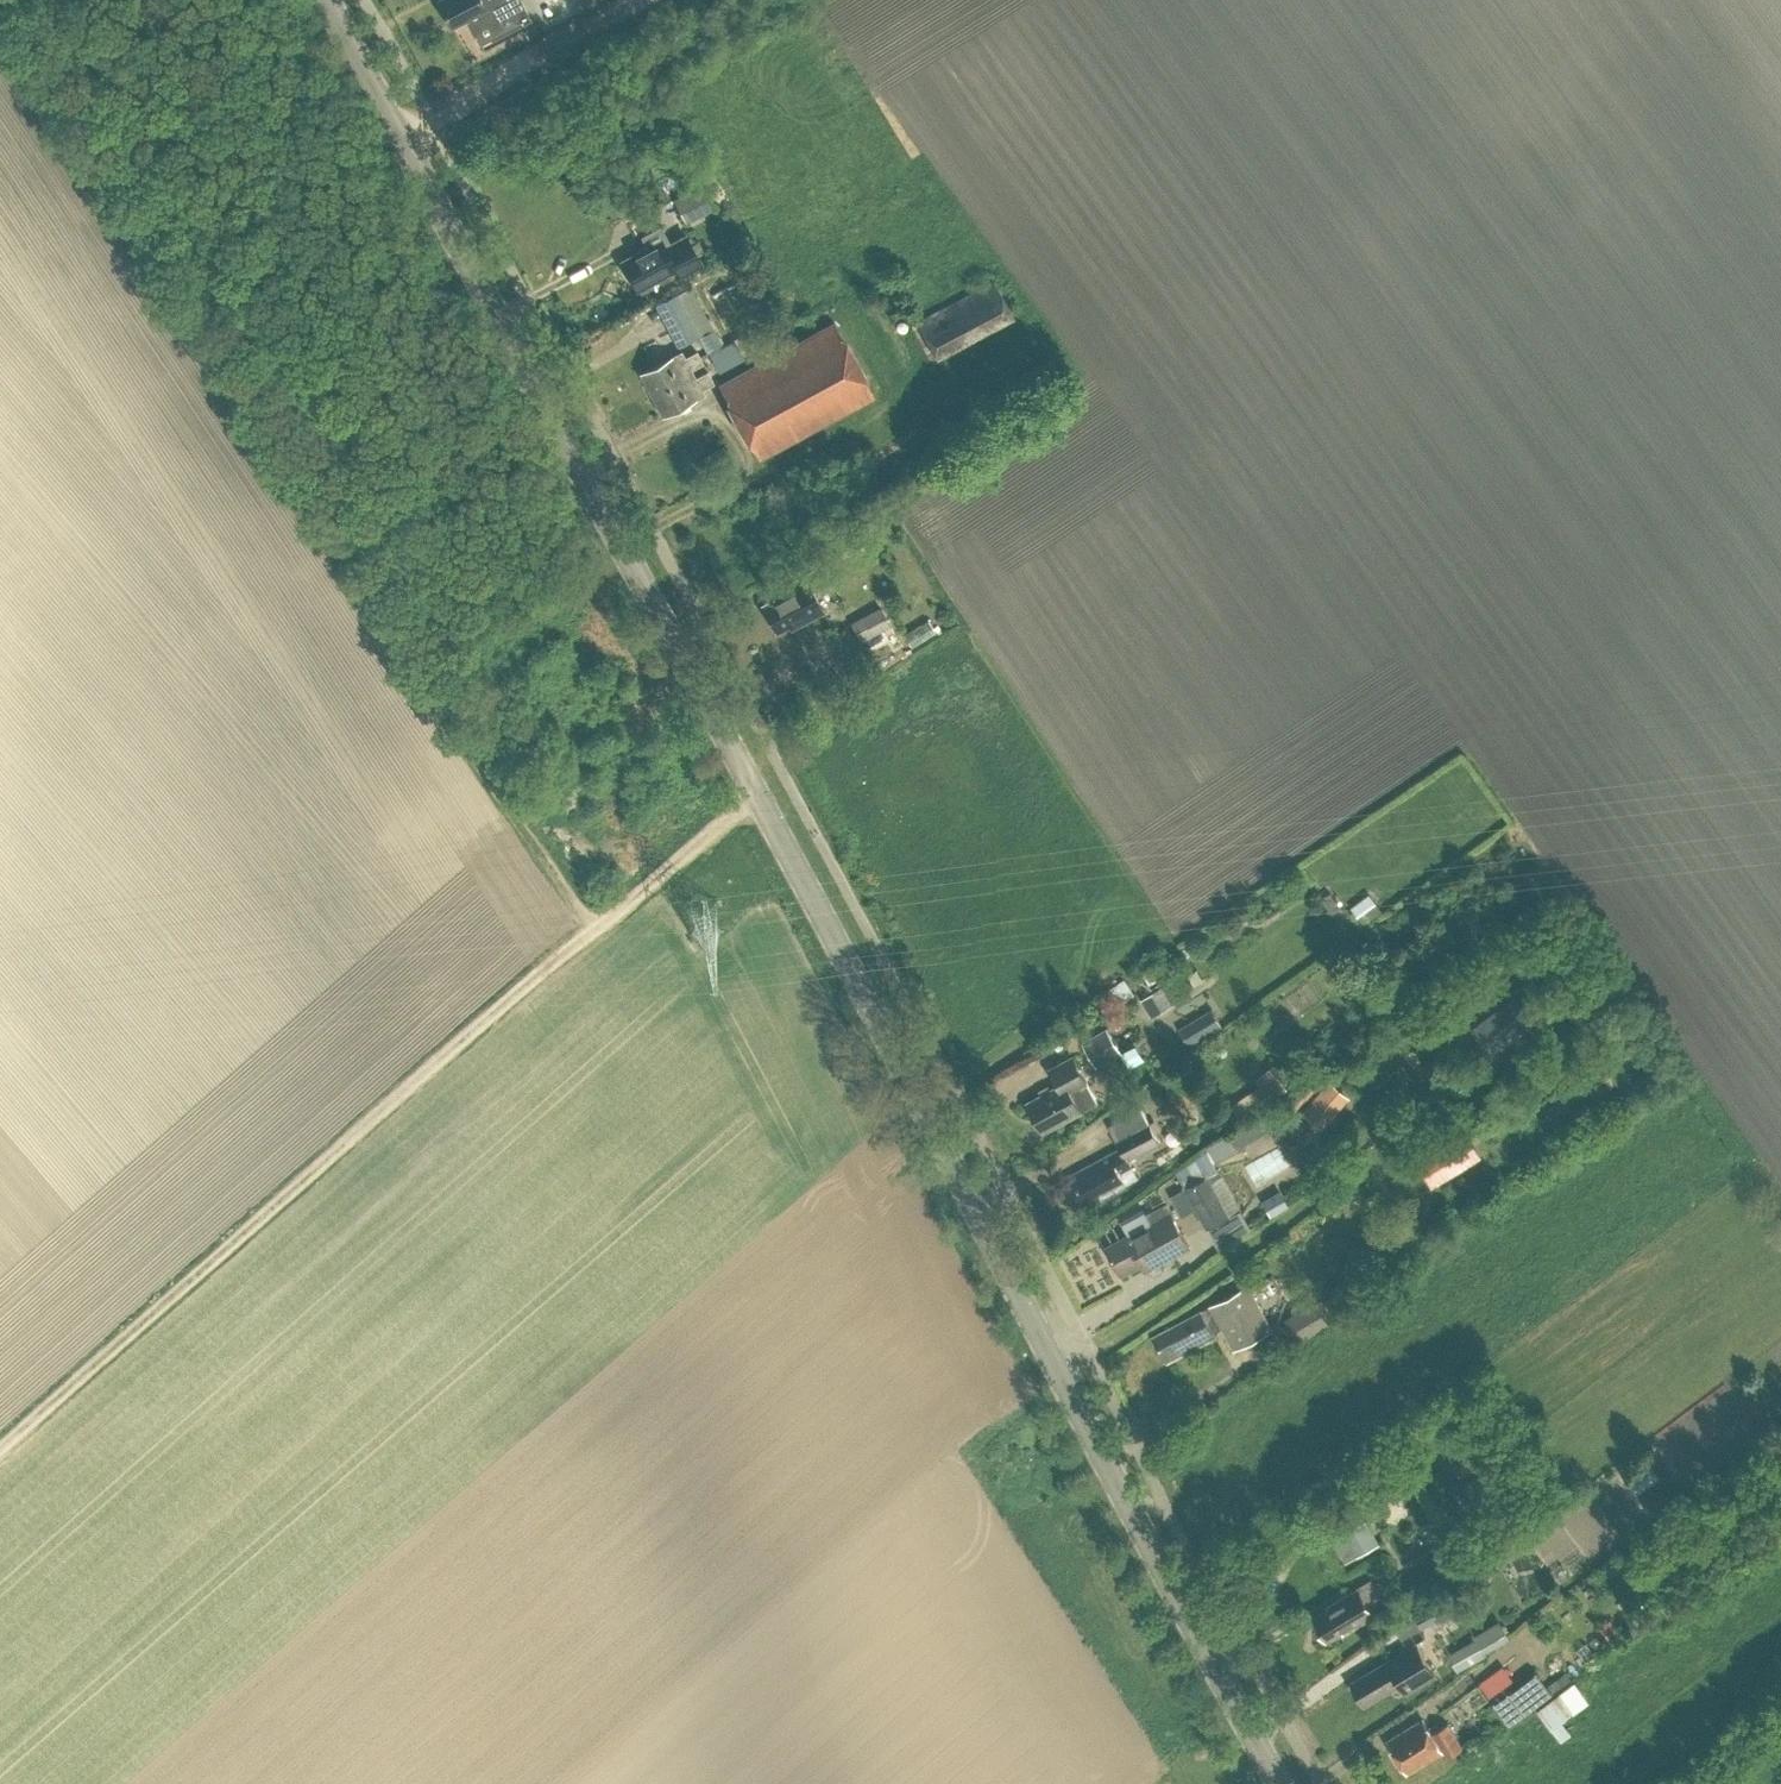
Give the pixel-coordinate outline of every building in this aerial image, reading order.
[(436,0),(450,26),(477,12),(492,40),(524,23),(512,0),(436,0)] [(683,215),(713,199),(704,184),(675,200),(683,215)] [(637,288),(676,267),(680,274),(702,262),(688,236),(673,245),(661,223),(641,234),(647,245),(621,259),(637,288)] [(934,359),(1012,316),(993,278),(916,320),(934,359)] [(713,328),(691,287),(658,305),(679,346),(713,328)] [(843,337),(834,321),(718,384),(727,401),(726,401),(748,442),(749,441),(758,458),(874,395),(865,379),(866,378),(843,337)] [(698,336),(706,352),(722,344),(713,328),(698,336)] [(650,394),(692,372),(690,368),(702,361),(696,350),(685,356),(681,350),(639,373),(650,394)] [(692,372),(650,394),(661,415),(704,393),(701,387),(713,381),(707,370),(695,377),(692,372)] [(821,566),(766,594),(769,601),(763,604),(776,631),(789,624),(791,628),(823,611),(812,591),(829,582),(821,566)] [(861,642),(890,626),(881,609),(852,625),(861,642)] [(1384,910),(1377,902),(1358,916),(1365,925),(1384,910)] [(1197,967),(1189,973),(1195,983),(1204,977),(1197,967)] [(1154,1016),(1175,1003),(1165,985),(1143,998),(1154,1016)] [(1518,995),(1473,1029),(1496,1059),(1541,1025),(1518,995)] [(1196,1020),(1206,1037),(1222,1027),(1212,1010),(1196,1020)] [(1099,1066),(1124,1051),(1109,1026),(1084,1041),(1099,1066)] [(1044,1131),(1081,1111),(1081,1110),(1097,1101),(1087,1082),(1087,1081),(1073,1055),(1051,1067),(1059,1083),(1027,1101),(1044,1131)] [(1246,1120),(1290,1088),(1274,1065),(1256,1077),(1261,1084),(1234,1103),(1246,1120)] [(1349,1095),(1330,1079),(1305,1108),(1325,1124),(1349,1095)] [(1103,1197),(1127,1184),(1121,1171),(1131,1165),(1127,1158),(1160,1141),(1143,1108),(1109,1126),(1120,1148),(1068,1175),(1083,1202),(1101,1193),(1103,1197)] [(1265,1110),(1232,1132),(1241,1146),(1274,1124),(1265,1110)] [(1468,1132),(1440,1149),(1454,1175),(1483,1158),(1468,1132)] [(1227,1133),(1208,1145),(1216,1160),(1236,1148),(1227,1133)] [(1291,1143),(1253,1160),(1264,1184),(1302,1166),(1291,1143)] [(1209,1227),(1233,1214),(1210,1173),(1186,1186),(1209,1227)] [(1289,1203),(1280,1188),(1262,1199),(1271,1214),(1289,1203)] [(1145,1269),(1190,1245),(1167,1202),(1147,1213),(1152,1222),(1107,1247),(1121,1274),(1142,1263),(1145,1269)] [(1345,1303),(1360,1294),(1349,1277),(1335,1286),(1345,1303)] [(1276,1325),(1253,1282),(1203,1309),(1154,1334),(1167,1361),(1216,1337),(1211,1328),(1223,1323),(1236,1347),(1276,1325)] [(1332,1321),(1318,1298),(1285,1318),(1298,1341),(1332,1321)] [(1358,1555),(1378,1544),(1365,1520),(1344,1532),(1358,1555)] [(1343,1632),(1374,1613),(1366,1599),(1379,1591),(1370,1577),(1356,1586),(1357,1587),(1327,1605),(1329,1608),(1314,1617),(1326,1638),(1342,1629),(1343,1632)] [(1425,1626),(1457,1608),(1449,1594),(1417,1612),(1425,1626)] [(1509,1636),(1502,1624),(1499,1619),(1476,1633),(1477,1636),(1449,1653),(1459,1670),(1487,1653),(1486,1649),(1509,1636)] [(1407,1691),(1437,1673),(1418,1642),(1353,1680),(1366,1703),(1402,1682),(1407,1691)] [(1512,1725),(1554,1691),(1537,1670),(1495,1703),(1512,1725)] [(1577,1680),(1563,1690),(1578,1709),(1592,1699),(1577,1680)] [(1448,1719),(1431,1729),(1425,1718),(1388,1740),(1407,1771),(1443,1749),(1447,1755),(1464,1745),(1448,1719)]
